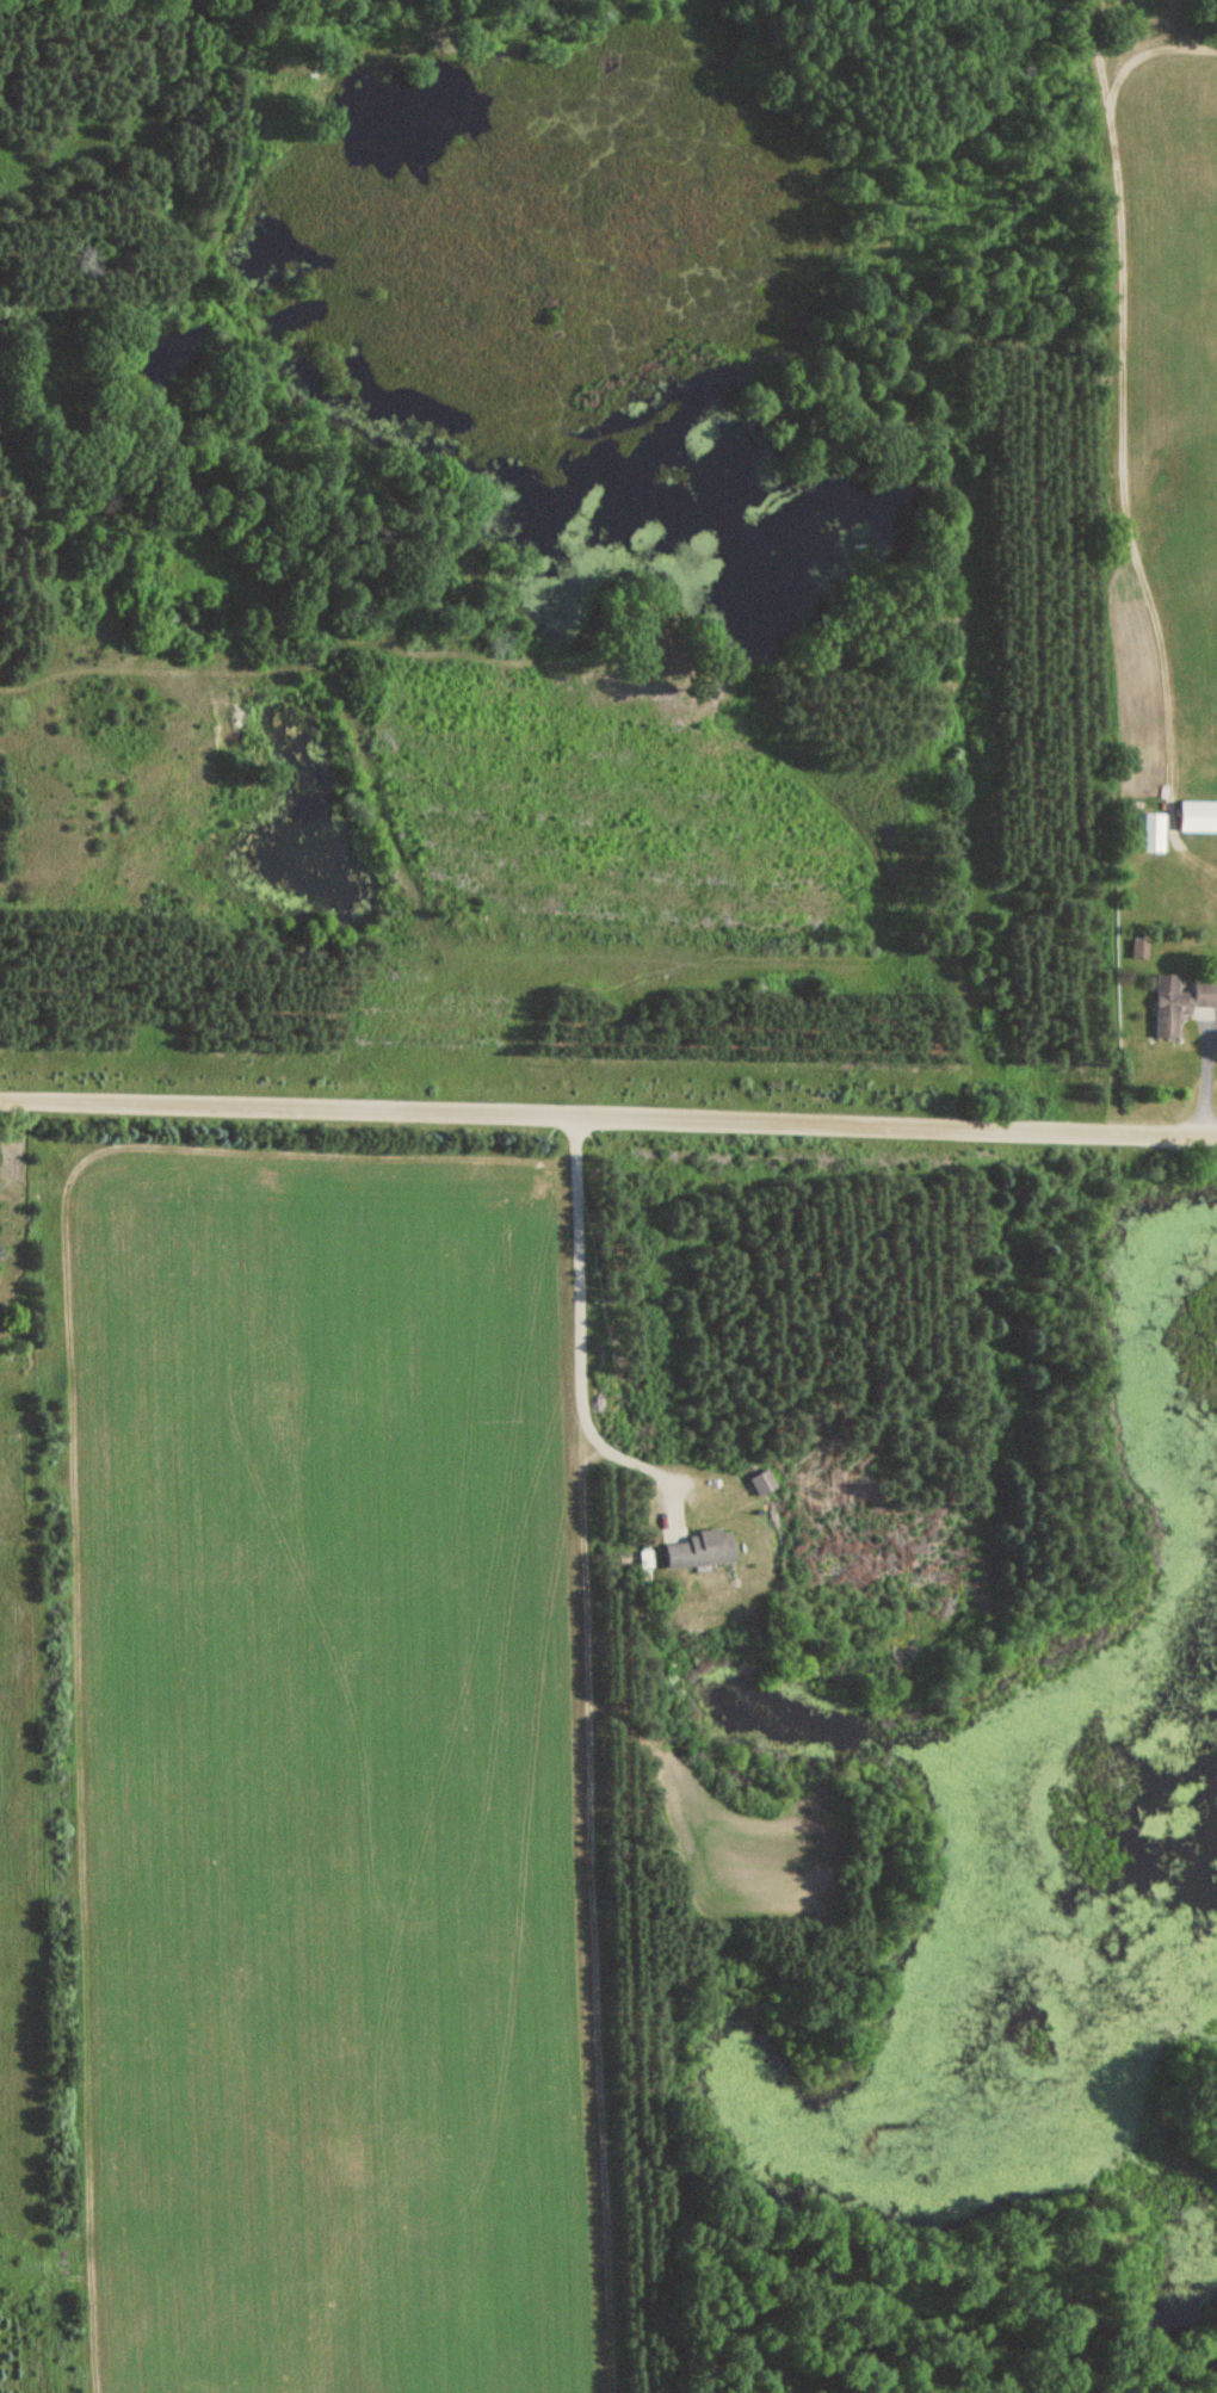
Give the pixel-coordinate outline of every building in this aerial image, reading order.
[(1177,802),(1177,833),(1216,833),(1216,802),(1177,802)] [(1163,814),(1136,814),(1136,852),(1163,852),(1163,814)] [(1155,978),(1154,1038),(1176,1038),(1176,1011),(1214,1011),(1214,979),(1155,978)] [(755,1498),(774,1488),(765,1470),(746,1479),(755,1498)] [(661,1569),(729,1564),(727,1532),(659,1537),(661,1569)]
